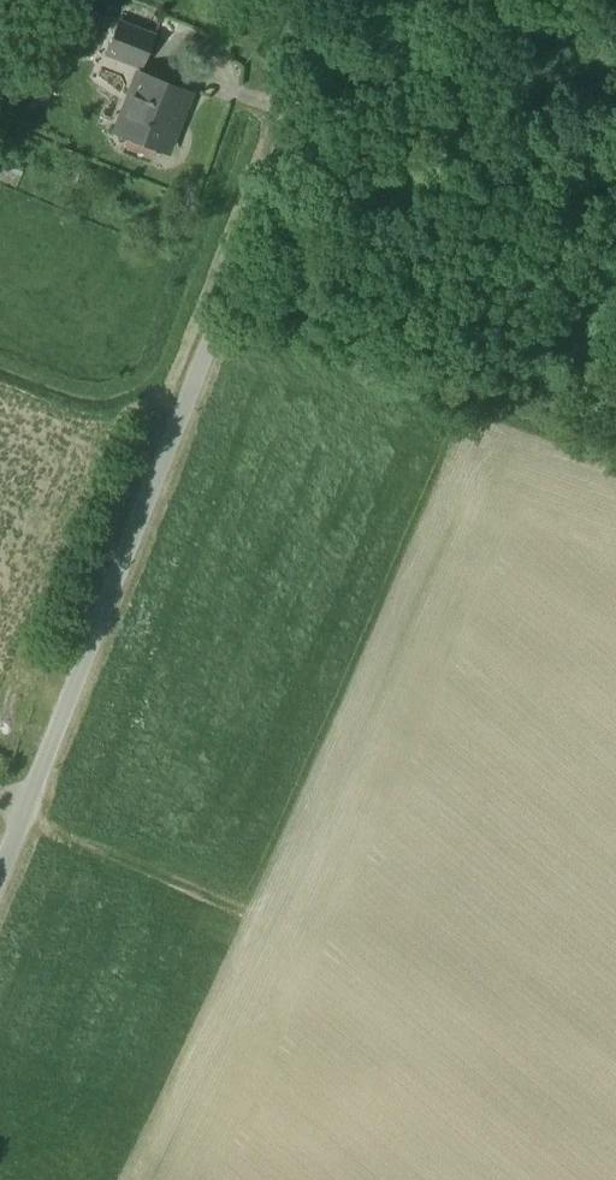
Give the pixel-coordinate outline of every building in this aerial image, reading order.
[(106,52),(142,67),(154,36),(119,22),(106,52)] [(190,93),(139,73),(117,131),(168,151),(190,93)]
